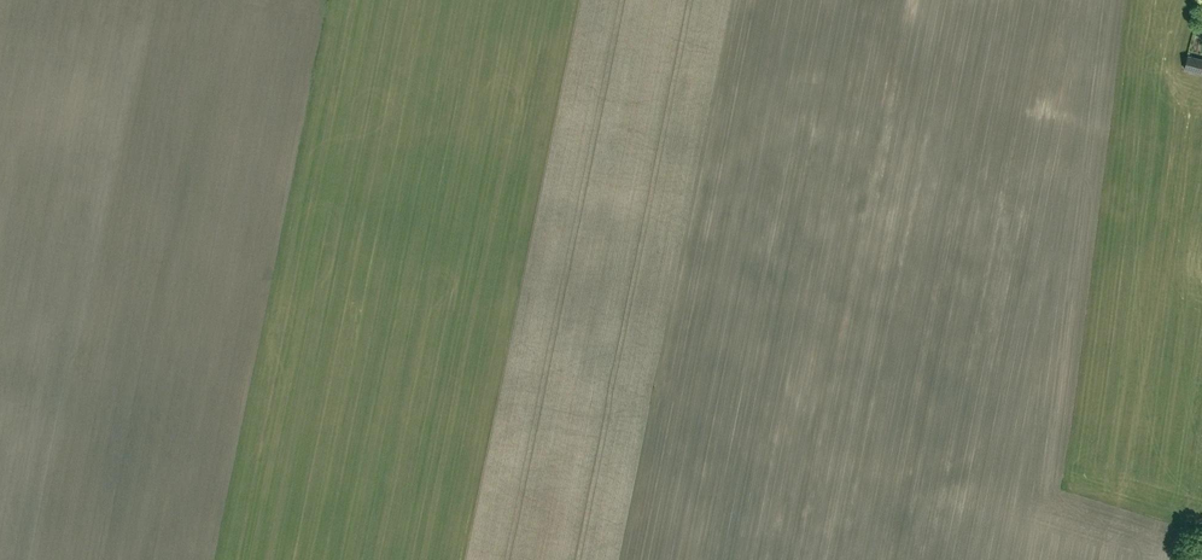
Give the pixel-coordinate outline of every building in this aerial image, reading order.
[(1188,55),(1184,69),(1201,74),(1201,58),(1188,55)]
